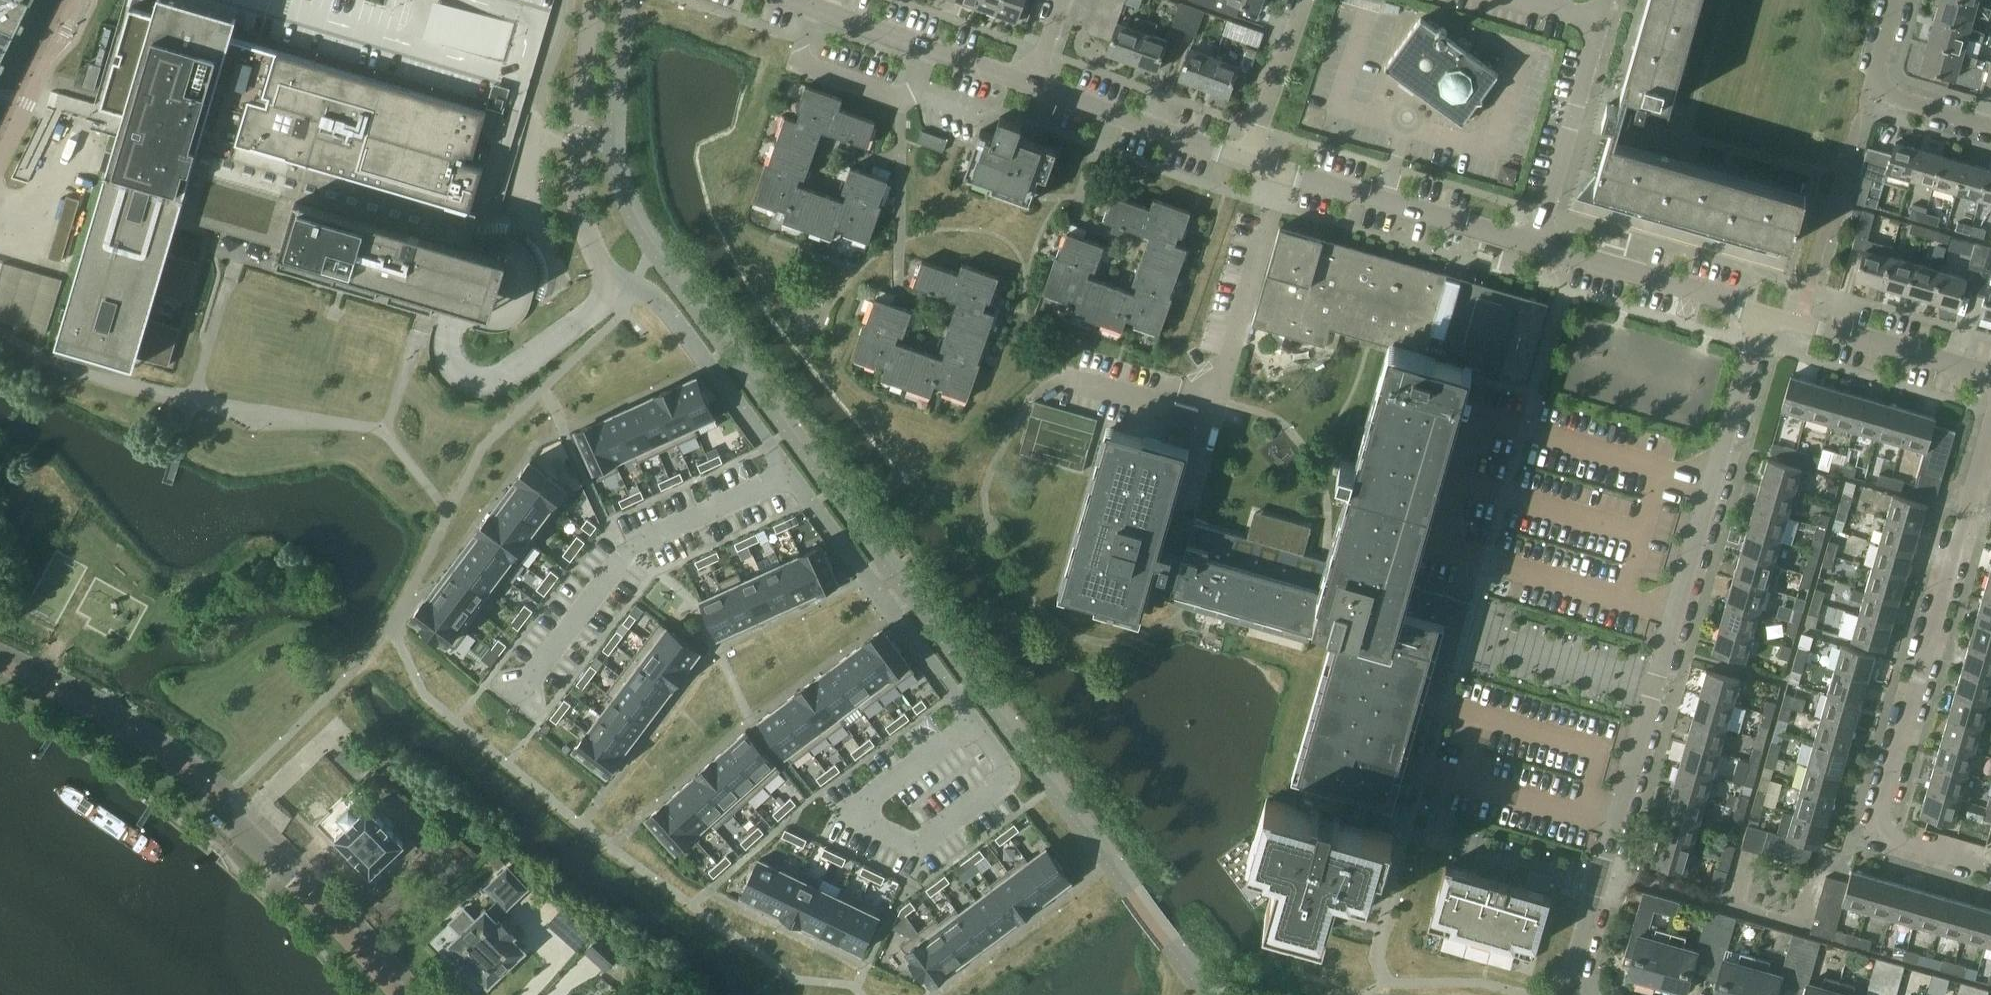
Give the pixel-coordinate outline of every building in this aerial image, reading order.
[(3,54),(7,46),(2,43),(6,35),(11,38),(15,30),(10,27),(11,23),(17,26),(21,18),(15,16),(19,8),(25,10),(29,3),(23,0),(0,0),(0,52),(3,54)] [(208,233),(215,210),(288,231),(277,269),(376,298),(382,280),(393,283),(388,301),(433,314),(437,297),(457,303),(492,313),(509,258),(436,236),(439,229),(442,229),(444,228),(448,226),(450,223),(451,219),(450,216),(449,213),(447,211),(444,210),(446,202),(472,209),(484,165),(466,160),(468,152),(475,154),(488,110),(233,35),(239,14),(193,0),(159,0),(155,12),(132,5),(119,49),(123,51),(121,59),(116,57),(103,105),(127,112),(69,310),(64,308),(60,320),(62,321),(63,316),(67,317),(61,337),(136,359),(137,354),(170,364),(181,326),(148,317),(156,289),(189,299),(200,261),(167,251),(176,224),(208,233)] [(522,112),(555,0),(142,0),(509,108),(522,112)] [(997,13),(1002,0),(979,0),(977,6),(997,13)] [(997,13),(1018,20),(1020,16),(1029,19),(1036,0),(1002,0),(997,13)] [(1096,9),(1119,18),(1123,7),(1105,0),(1100,0),(1096,9)] [(1237,16),(1241,4),(1260,10),(1263,0),(1193,0),(1237,16)] [(1700,0),(1649,0),(1623,90),(1622,90),(1622,91),(1623,91),(1619,106),(1614,105),(1609,123),(1622,127),(1622,126),(1629,128),(1635,108),(1636,108),(1635,109),(1644,112),(1648,99),(1670,105),(1700,0)] [(1936,17),(1971,27),(1975,13),(1988,16),(1987,17),(1990,18),(1990,13),(1990,6),(1978,2),(1978,3),(1968,0),(1940,0),(1936,17)] [(1172,26),(1184,31),(1193,6),(1181,2),(1172,26)] [(1193,6),(1184,31),(1196,35),(1205,11),(1193,6)] [(1096,9),(1092,20),(1115,29),(1119,18),(1096,9)] [(1108,52),(1132,61),(1148,19),(1137,15),(1133,26),(1119,21),(1108,52)] [(1421,17),(1385,67),(1463,123),(1499,73),(1447,35),(1447,34),(1448,34),(1448,33),(1448,32),(1448,31),(1447,29),(1446,28),(1444,27),(1443,27),(1441,27),(1440,27),(1439,27),(1438,28),(1438,29),(1421,17)] [(1936,17),(1928,42),(1964,52),(1968,37),(1981,41),(1980,42),(1982,42),(1986,31),(1971,27),(1936,17)] [(1148,19),(1132,61),(1157,70),(1168,39),(1154,34),(1159,23),(1148,19)] [(1253,27),(1229,19),(1224,31),(1249,40),(1253,27)] [(1115,29),(1092,20),(1088,32),(1111,40),(1115,29)] [(1964,52),(1928,42),(1921,68),(1956,78),(1960,62),(1974,66),(1973,66),(1975,67),(1979,56),(1964,52)] [(1216,56),(1205,87),(1229,95),(1233,83),(1245,87),(1258,50),(1246,45),(1239,64),(1216,56)] [(1180,78),(1205,87),(1216,56),(1191,47),(1180,78)] [(772,165),(766,163),(753,200),(769,206),(770,202),(778,205),(777,208),(778,209),(779,205),(788,208),(784,220),(785,221),(786,217),(795,220),(793,224),(823,234),(825,231),(833,234),(832,237),(833,238),(837,226),(846,229),(844,233),(846,233),(847,229),(855,232),(854,236),(869,241),(883,204),(877,202),(880,194),(883,195),(889,180),(851,166),(843,191),(848,193),(845,200),(798,184),(800,176),(805,178),(822,130),(867,146),(867,145),(864,144),(867,135),(870,136),(876,121),(840,108),(843,98),(806,85),(800,100),(804,102),(801,110),(797,109),(797,110),(801,111),(798,120),(786,116),(785,117),(789,118),(786,126),(782,125),(772,155),(775,156),(772,165)] [(991,188),(1022,199),(1025,190),(1034,193),(1041,173),(1039,172),(1041,165),(1051,168),(1058,149),(1019,135),(1023,124),(1001,116),(994,134),(981,129),(969,164),(978,167),(974,176),(992,183),(991,188)] [(918,142),(944,151),(948,139),(923,130),(918,142)] [(842,138),(839,146),(855,152),(858,144),(842,138)] [(1608,138),(1598,175),(1596,174),(1577,198),(1767,252),(1778,239),(1793,243),(1806,195),(1805,195),(1625,143),(1625,142),(1613,139),(1613,140),(1610,139),(1608,138)] [(1908,185),(1911,177),(1919,148),(1896,142),(1889,165),(1877,162),(1865,204),(1877,207),(1885,178),(1908,185)] [(1911,177),(1934,184),(1942,155),(1919,148),(1911,177)] [(1934,184),(1958,191),(1966,162),(1942,155),(1934,184)] [(1958,191),(1981,197),(1989,169),(1966,162),(1958,191)] [(1514,184),(1518,170),(1502,166),(1498,180),(1514,184)] [(1990,200),(1990,169),(1989,169),(1981,197),(1990,200)] [(1858,175),(1851,200),(1865,204),(1872,178),(1858,175)] [(81,196),(68,192),(49,257),(62,261),(81,196)] [(1084,316),(1114,326),(1115,323),(1123,326),(1122,329),(1123,330),(1127,318),(1136,321),(1135,325),(1136,325),(1137,321),(1146,324),(1144,328),(1160,334),(1173,296),(1167,294),(1170,286),(1174,287),(1184,257),(1181,256),(1184,247),(1187,249),(1188,248),(1176,243),(1179,235),(1183,236),(1183,235),(1179,234),(1182,225),(1186,226),(1191,211),(1154,198),(1151,207),(1115,195),(1109,210),(1113,211),(1110,220),(1106,219),(1106,220),(1150,235),(1133,283),(1138,285),(1136,293),(1088,276),(1091,268),(1096,270),(1105,245),(1068,232),(1062,247),(1066,249),(1063,257),(1057,255),(1043,292),(1059,297),(1060,294),(1069,297),(1067,300),(1068,301),(1070,297),(1079,300),(1074,312),(1075,313),(1077,309),(1085,312),(1084,316)] [(1855,208),(1853,215),(1860,217),(1862,210),(1855,208)] [(1910,217),(1924,221),(1926,212),(1912,208),(1910,217)] [(1857,278),(1882,286),(1891,255),(1894,246),(1868,239),(1875,213),(1863,209),(1853,246),(1865,249),(1857,278)] [(779,210),(777,218),(783,220),(786,213),(779,210)] [(1926,212),(1924,221),(1938,225),(1941,216),(1926,212)] [(1956,230),(1970,234),(1973,225),(1958,221),(1956,230)] [(1910,232),(1924,236),(1926,227),(1912,223),(1910,232)] [(1115,224),(1112,232),(1128,238),(1131,229),(1115,224)] [(1973,225),(1970,234),(1984,238),(1986,229),(1973,225)] [(1281,226),(1253,324),(1326,345),(1330,328),(1353,247),(1321,238),(1309,235),(1281,226)] [(1926,227),(1924,236),(1938,240),(1940,231),(1926,227)] [(836,231),(833,238),(840,240),(842,233),(836,231)] [(1959,248),(1962,239),(1952,236),(1949,246),(1959,248)] [(1970,265),(1981,268),(1988,245),(1976,242),(1970,265)] [(1981,268),(1990,271),(1990,246),(1988,245),(1981,268)] [(1353,247),(1330,328),(1392,346),(1393,344),(1471,366),(1470,369),(1480,372),(1479,373),(1525,386),(1548,303),(1502,290),(1467,280),(1444,273),(1353,247)] [(1882,286),(1907,293),(1916,262),(1891,255),(1882,286)] [(0,278),(0,319),(46,333),(63,277),(5,260),(0,278)] [(954,390),(953,393),(968,399),(981,361),(975,359),(978,351),(982,352),(993,322),(989,321),(992,312),(996,314),(996,313),(984,308),(987,300),(991,301),(991,300),(987,299),(990,290),(994,291),(1000,276),(962,263),(959,272),(923,260),(917,275),(921,276),(918,285),(914,284),(914,285),(959,300),(942,348),(947,350),(944,358),(897,341),(899,333),(904,335),(913,310),(876,297),(870,313),(874,314),(871,322),(865,320),(852,357),(867,363),(869,359),(877,362),(876,366),(877,366),(878,363),(887,366),(883,378),(884,378),(885,375),(893,378),(892,381),(922,392),(923,388),(932,391),(931,395),(932,395),(936,383),(945,386),(943,390),(944,390),(946,387),(954,390)] [(1907,293),(1932,300),(1940,269),(1916,262),(1907,293)] [(1940,269),(1932,300),(1958,307),(1966,278),(1940,269)] [(1990,317),(1990,284),(1989,283),(1981,314),(1990,317)] [(921,288),(918,296),(936,302),(939,294),(921,288)] [(1068,575),(1063,591),(1068,593),(1097,601),(1098,601),(1098,602),(1099,599),(1105,601),(1105,604),(1140,613),(1145,596),(1142,596),(1145,586),(1147,587),(1149,580),(1152,581),(1155,582),(1173,587),(1175,588),(1175,591),(1176,591),(1177,592),(1177,590),(1202,597),(1202,598),(1203,598),(1204,597),(1229,604),(1229,606),(1230,606),(1231,605),(1256,612),(1256,613),(1257,614),(1258,613),(1283,620),(1283,621),(1284,621),(1285,620),(1310,627),(1309,629),(1311,630),(1313,625),(1315,617),(1317,618),(1319,613),(1332,617),(1330,622),(1336,623),(1336,624),(1342,625),(1299,776),(1306,778),(1340,787),(1341,783),(1353,787),(1358,788),(1356,792),(1374,797),(1384,800),(1389,801),(1389,800),(1427,666),(1432,668),(1435,669),(1436,669),(1450,673),(1451,672),(1451,670),(1444,668),(1455,628),(1463,630),(1463,629),(1471,602),(1410,585),(1407,584),(1408,583),(1405,583),(1412,558),(1415,559),(1415,556),(1413,556),(1420,531),(1422,532),(1423,530),(1420,529),(1427,504),(1430,505),(1431,501),(1428,501),(1436,476),(1438,476),(1439,474),(1436,474),(1443,449),(1446,450),(1446,447),(1444,447),(1451,422),(1453,423),(1454,421),(1451,420),(1459,395),(1461,396),(1462,394),(1459,393),(1466,368),(1470,369),(1471,366),(1393,344),(1392,346),(1392,347),(1395,347),(1387,372),(1385,372),(1384,374),(1387,374),(1380,399),(1377,399),(1377,401),(1379,401),(1372,426),(1369,426),(1369,428),(1371,428),(1364,453),(1362,452),(1361,454),(1364,455),(1361,466),(1355,465),(1354,464),(1354,462),(1340,458),(1336,471),(1351,475),(1351,473),(1353,474),(1358,475),(1357,478),(1357,480),(1354,479),(1353,483),(1356,483),(1349,508),(1346,507),(1346,510),(1348,510),(1341,535),(1338,534),(1338,536),(1340,537),(1333,562),(1328,561),(1328,560),(1327,561),(1320,559),(1302,554),(1304,550),(1310,527),(1256,512),(1250,535),(1249,539),(1195,523),(1196,520),(1195,519),(1194,519),(1192,525),(1173,519),(1173,516),(1165,514),(1168,505),(1171,506),(1171,505),(1171,504),(1169,503),(1174,486),(1176,478),(1178,479),(1179,477),(1176,476),(1182,455),(1185,456),(1187,450),(1184,449),(1183,449),(1165,444),(1162,443),(1161,444),(1160,444),(1158,454),(1142,449),(1145,438),(1144,438),(1114,429),(1110,428),(1109,430),(1110,430),(1107,441),(1109,441),(1105,456),(1102,455),(1101,457),(1104,458),(1101,469),(1099,469),(1096,482),(1094,482),(1094,484),(1096,485),(1093,495),(1091,494),(1086,511),(1089,512),(1081,536),(1079,536),(1078,538),(1081,538),(1078,549),(1075,548),(1071,565),(1073,565),(1070,576),(1068,575)] [(1782,409),(1807,416),(1817,382),(1791,375),(1782,409)] [(695,425),(715,416),(709,403),(710,403),(704,391),(703,391),(697,377),(677,386),(676,386),(698,434),(699,434),(695,425)] [(1807,416),(1831,423),(1840,389),(1817,382),(1807,416)] [(676,386),(657,395),(678,443),(698,434),(676,386)] [(1831,423),(1855,430),(1864,396),(1840,389),(1831,423)] [(678,443),(657,395),(656,395),(656,396),(637,404),(659,452),(678,443)] [(1855,430),(1878,436),(1888,403),(1864,396),(1855,430)] [(1177,401),(1169,428),(1191,434),(1199,407),(1177,401)] [(1878,436),(1902,443),(1912,410),(1888,403),(1878,436)] [(659,452),(637,404),(617,413),(639,461),(659,452)] [(1902,443),(1926,450),(1927,450),(1934,424),(1936,417),(1912,410),(1902,443)] [(638,462),(639,461),(617,413),(599,422),(598,421),(598,422),(620,470),(616,461),(634,453),(638,462)] [(582,446),(588,458),(589,458),(599,480),(620,470),(598,422),(577,431),(584,446),(582,446)] [(1926,450),(1917,482),(1939,488),(1956,430),(1934,424),(1927,450),(1926,450)] [(1166,441),(1165,444),(1183,449),(1184,446),(1187,436),(1169,431),(1166,441)] [(1782,455),(1794,459),(1797,450),(1785,446),(1782,455)] [(1797,450),(1794,459),(1806,463),(1809,453),(1797,450)] [(720,454),(709,459),(713,466),(724,461),(720,454)] [(1768,458),(1761,482),(1795,492),(1802,468),(1768,458)] [(702,471),(713,466),(709,459),(698,464),(702,471)] [(574,492),(557,479),(558,478),(547,470),(547,471),(532,460),(518,478),(560,510),(574,492)] [(1830,469),(1842,473),(1845,464),(1832,460),(1830,469)] [(1845,464),(1842,473),(1854,477),(1857,467),(1845,464)] [(673,484),(684,479),(681,472),(670,477),(673,484)] [(1877,483),(1889,487),(1892,477),(1880,474),(1877,483)] [(1831,476),(1828,489),(1837,492),(1841,479),(1831,476)] [(659,482),(662,489),(673,484),(670,477),(659,482)] [(1892,477),(1889,487),(1902,490),(1904,481),(1892,477)] [(517,478),(518,479),(505,495),(547,527),(560,510),(518,478),(517,478)] [(1761,482),(1754,506),(1788,516),(1795,492),(1761,482)] [(1939,488),(1917,482),(1914,494),(1936,500),(1939,488)] [(631,495),(634,502),(645,497),(642,490),(631,495)] [(1843,493),(1840,505),(1849,508),(1853,496),(1843,493)] [(1893,494),(1886,519),(1920,529),(1927,503),(1893,494)] [(534,544),(547,527),(505,495),(493,511),(492,512),(534,544)] [(634,502),(631,495),(620,500),(623,507),(634,502)] [(1849,508),(1840,505),(1836,518),(1846,520),(1849,508)] [(1754,506),(1747,530),(1781,539),(1788,516),(1754,506)] [(521,561),(534,544),(492,512),(479,529),(521,561)] [(1821,512),(1817,524),(1827,527),(1830,515),(1821,512)] [(800,522),(796,515),(785,520),(789,527),(800,522)] [(582,526),(592,534),(598,526),(588,518),(582,526)] [(1886,519),(1879,543),(1913,552),(1920,529),(1886,519)] [(775,525),(778,532),(789,527),(785,520),(775,525)] [(1827,527),(1817,524),(1814,537),(1823,540),(1827,527)] [(466,547),(508,579),(517,567),(521,561),(479,529),(478,530),(479,530),(466,547)] [(1747,530),(1740,553),(1775,563),(1781,539),(1747,530)] [(757,533),(746,538),(750,545),(761,540),(757,533)] [(579,551),(586,541),(578,535),(571,545),(579,551)] [(750,545),(746,538),(735,543),(739,550),(750,545)] [(1829,541),(1826,553),(1835,555),(1839,543),(1829,541)] [(1879,543),(1872,566),(1907,576),(1913,552),(1879,543)] [(563,554),(571,560),(579,551),(571,545),(563,554)] [(833,567),(828,555),(827,556),(822,545),(801,555),(818,591),(838,582),(839,582),(832,568),(833,567)] [(508,579),(466,547),(453,564),(495,596),(508,579)] [(718,551),(707,556),(710,563),(721,558),(718,551)] [(1740,553),(1733,577),(1768,587),(1775,563),(1740,553)] [(1835,555),(1826,553),(1822,565),(1832,568),(1835,555)] [(801,555),(782,564),(798,600),(818,591),(801,555)] [(699,568),(710,563),(707,556),(696,561),(699,568)] [(1807,560),(1804,572),(1813,575),(1817,563),(1807,560)] [(495,596),(453,564),(440,581),(482,613),(495,596)] [(768,570),(762,573),(779,609),(798,600),(782,564),(768,570)] [(1872,566),(1865,590),(1900,600),(1907,576),(1872,566)] [(552,585),(560,576),(552,570),(545,579),(552,585)] [(759,618),(779,609),(762,573),(743,581),(739,572),(739,573),(759,618)] [(1813,575),(1804,572),(1800,585),(1810,587),(1813,575)] [(759,618),(739,573),(719,582),(740,627),(759,618)] [(1982,598),(1990,600),(1990,574),(1989,574),(1982,598)] [(1733,577),(1727,601),(1761,611),(1768,587),(1733,577)] [(545,579),(537,589),(545,595),(552,585),(545,579)] [(427,597),(427,598),(469,630),(482,613),(440,581),(428,597),(427,597)] [(719,582),(718,582),(722,591),(702,600),(719,636),(720,636),(740,627),(719,582)] [(1816,588),(1812,600),(1822,603),(1825,591),(1816,588)] [(1865,590),(1859,614),(1893,624),(1900,600),(1865,590)] [(455,648),(469,630),(427,598),(413,616),(423,623),(422,624),(441,638),(455,648)] [(1975,622),(1990,626),(1990,600),(1982,598),(1975,622)] [(1822,603),(1812,600),(1809,613),(1818,616),(1822,603)] [(1727,601),(1720,625),(1754,635),(1761,611),(1727,601)] [(526,604),(518,613),(526,620),(534,610),(526,604)] [(1793,608),(1790,620),(1800,623),(1803,611),(1793,608)] [(519,629),(526,620),(518,613),(511,623),(519,629)] [(630,627),(637,618),(631,613),(624,622),(630,627)] [(1893,624),(1859,614),(1852,639),(1886,648),(1893,624)] [(1800,623),(1790,620),(1786,632),(1796,635),(1800,623)] [(700,652),(660,622),(646,640),(686,670),(699,652),(700,652)] [(1968,646),(1990,652),(1990,626),(1975,622),(1968,646)] [(1754,635),(1720,625),(1712,650),(1747,660),(1754,635)] [(884,628),(865,642),(897,684),(915,671),(901,652),(902,651),(894,640),(893,641),(884,628)] [(617,644),(624,635),(618,630),(610,640),(617,644)] [(492,648),(500,654),(508,644),(500,638),(492,648)] [(610,640),(603,649),(610,654),(617,644),(610,640)] [(673,687),(686,670),(646,640),(633,657),(673,687)] [(880,697),(897,684),(865,642),(865,643),(848,655),(880,697)] [(1779,657),(1789,659),(1793,647),(1783,644),(1779,657)] [(1842,644),(1835,669),(1869,678),(1876,654),(1842,644)] [(1799,645),(1796,657),(1806,660),(1809,648),(1799,645)] [(1962,669),(1990,677),(1990,652),(1968,646),(1962,669)] [(491,647),(482,658),(492,665),(500,654),(492,648),(491,647)] [(831,668),(862,710),(880,697),(848,655),(831,668)] [(620,674),(660,704),(673,687),(633,657),(620,674)] [(1806,660),(1796,657),(1792,670),(1802,673),(1806,660)] [(591,679),(598,669),(592,664),(585,674),(591,679)] [(846,722),(843,718),(859,707),(862,711),(862,710),(831,668),(815,680),(814,680),(813,680),(845,723),(846,722)] [(1707,669),(1700,694),(1734,704),(1741,679),(1707,669)] [(1835,669),(1828,693),(1862,702),(1869,678),(1835,669)] [(1955,693),(1989,703),(1990,698),(1990,677),(1962,669),(1955,693)] [(585,674),(577,684),(584,688),(591,679),(585,674)] [(660,704),(620,674),(607,691),(647,721),(660,704)] [(845,723),(813,680),(796,693),(828,736),(845,723)] [(602,714),(634,739),(647,721),(607,691),(607,692),(614,698),(602,714)] [(795,694),(779,706),(810,749),(828,736),(796,693),(795,694)] [(1786,693),(1782,705),(1792,708),(1795,696),(1786,693)] [(1828,693),(1821,717),(1855,726),(1862,702),(1828,693)] [(1955,693),(1948,717),(1983,727),(1989,703),(1955,693)] [(1700,694),(1693,718),(1727,728),(1734,704),(1700,694)] [(572,704),(565,699),(558,708),(565,713),(572,704)] [(923,699),(913,706),(918,712),(928,705),(923,699)] [(1767,700),(1763,713),(1773,715),(1777,703),(1767,700)] [(1792,708),(1782,705),(1779,718),(1788,720),(1792,708)] [(792,762),(810,749),(779,706),(761,720),(792,762)] [(565,713),(558,708),(551,718),(557,723),(565,713)] [(910,718),(905,712),(896,719),(901,725),(910,718)] [(1773,715),(1763,713),(1760,725),(1770,727),(1773,715)] [(621,756),(634,739),(602,714),(589,731),(621,756)] [(1821,717),(1814,740),(1848,750),(1855,726),(1821,717)] [(1948,717),(1941,741),(1976,751),(1983,727),(1948,717)] [(1693,718),(1686,741),(1721,751),(1727,728),(1693,718)] [(901,725),(896,719),(886,726),(891,732),(901,725)] [(583,757),(594,765),(595,764),(607,774),(607,773),(621,756),(589,731),(575,749),(584,756),(583,757)] [(781,770),(746,731),(729,746),(764,785),(781,770)] [(871,737),(861,745),(866,751),(876,744),(871,737)] [(354,739),(336,755),(359,779),(377,763),(354,739)] [(1814,740),(1807,764),(1842,774),(1848,750),(1814,740)] [(1686,741),(1679,766),(1714,775),(1721,751),(1686,741)] [(1772,741),(1769,753),(1778,756),(1781,743),(1772,741)] [(1941,741),(1934,765),(1969,775),(1976,751),(1941,741)] [(856,758),(866,751),(861,745),(852,752),(856,758)] [(714,759),(713,760),(748,799),(764,785),(729,746),(714,759)] [(1753,748),(1750,760),(1760,763),(1763,751),(1753,748)] [(1778,756),(1769,753),(1765,765),(1774,768),(1778,756)] [(732,814),(748,799),(713,760),(697,774),(732,814)] [(1760,763),(1750,760),(1746,773),(1756,775),(1760,763)] [(826,770),(831,777),(841,770),(836,763),(826,770)] [(1807,764),(1800,788),(1835,798),(1842,774),(1807,764)] [(1934,765),(1927,789),(1962,799),(1969,775),(1934,765)] [(1679,766),(1672,790),(1707,800),(1714,775),(1679,766)] [(817,778),(822,784),(831,777),(826,770),(817,778)] [(681,789),(716,828),(732,814),(697,774),(696,775),(697,775),(681,789)] [(1267,797),(1250,858),(1280,866),(1265,915),(1326,932),(1340,883),(1369,892),(1378,862),(1385,864),(1393,834),(1344,819),(1353,787),(1341,783),(1340,787),(1306,778),(1298,806),(1267,797)] [(63,786),(60,790),(60,798),(149,862),(158,860),(162,852),(159,842),(136,827),(73,784),(66,784),(63,786)] [(1758,788),(1755,801),(1764,804),(1768,791),(1758,788)] [(1800,788),(1793,812),(1828,822),(1835,798),(1800,788)] [(697,839),(712,825),(715,829),(716,828),(681,789),(666,803),(665,802),(665,803),(697,839)] [(1962,799),(1927,789),(1920,814),(1954,823),(1962,799)] [(1672,790),(1666,813),(1700,823),(1707,800),(1672,790)] [(1740,795),(1736,808),(1746,810),(1749,798),(1740,795)] [(782,805),(788,811),(797,803),(791,797),(782,805)] [(1764,804),(1755,801),(1751,813),(1761,816),(1764,804)] [(667,840),(680,854),(697,839),(665,803),(648,818),(658,830),(658,831),(667,841),(667,840)] [(338,835),(336,836),(338,838),(340,839),(339,839),(344,844),(345,845),(345,846),(350,850),(351,851),(352,852),(351,852),(358,860),(372,874),(373,873),(373,872),(404,843),(389,827),(384,821),(369,805),(359,815),(350,806),(337,818),(346,827),(338,835)] [(788,811),(782,805),(774,813),(779,819),(788,811)] [(1746,810),(1736,808),(1733,820),(1742,823),(1746,810)] [(1793,812),(1787,835),(1786,836),(1814,844),(1821,846),(1828,822),(1793,812)] [(1666,813),(1659,837),(1693,847),(1700,823),(1666,813)] [(1005,830),(1010,837),(1020,830),(1015,823),(1005,830)] [(1786,836),(1787,835),(1748,824),(1742,847),(1807,866),(1814,844),(1786,836)] [(750,834),(756,840),(765,832),(759,826),(750,834)] [(786,829),(783,836),(793,841),(797,834),(786,829)] [(996,838),(1001,844),(1010,837),(1005,830),(996,838)] [(756,840),(750,834),(741,842),(747,848),(756,840)] [(793,841),(804,846),(808,839),(797,834),(793,841)] [(1693,847),(1659,837),(1652,862),(1686,872),(1693,847)] [(1726,843),(1722,855),(1732,858),(1736,846),(1726,843)] [(825,847),(822,855),(832,860),(836,852),(825,847)] [(1071,880),(1062,869),(1063,868),(1055,858),(1054,858),(1047,848),(1029,860),(1026,857),(1052,893),(1070,880),(1071,880)] [(985,855),(981,849),(971,856),(976,862),(985,855)] [(843,865),(847,858),(836,852),(832,860),(843,865)] [(727,855),(718,863),(723,869),(732,861),(727,855)] [(1732,858),(1722,855),(1719,868),(1729,871),(1732,858)] [(976,862),(971,856),(961,863),(966,870),(976,862)] [(1026,857),(1008,870),(1035,906),(1052,893),(1026,857)] [(743,895),(763,905),(782,864),(779,868),(760,859),(754,871),(753,870),(747,882),(748,883),(743,895)] [(709,871),(714,877),(723,869),(718,863),(709,871)] [(1488,863),(1485,875),(1447,864),(1428,929),(1532,959),(1551,894),(1513,883),(1516,871),(1488,863)] [(763,905),(783,914),(802,873),(782,864),(763,905)] [(861,873),(871,878),(875,871),(864,866),(861,873)] [(462,933),(451,943),(464,956),(456,963),(470,977),(478,970),(490,983),(526,949),(513,936),(516,934),(502,919),(499,922),(495,917),(507,907),(508,907),(529,888),(509,867),(488,886),(500,899),(488,910),(487,909),(476,919),(466,907),(451,921),(462,933)] [(1844,903),(1868,910),(1878,876),(1852,869),(1848,882),(1845,894),(1843,903),(1844,903)] [(991,883),(1018,919),(1035,906),(1008,870),(991,883)] [(886,876),(875,871),(871,878),(882,883),(886,876)] [(803,874),(802,873),(783,914),(802,923),(819,887),(801,878),(803,874)] [(941,888),(951,881),(946,875),(936,882),(941,888)] [(1823,888),(1845,894),(1848,882),(1827,876),(1823,888)] [(1868,910),(1892,917),(1902,883),(1878,876),(1868,910)] [(936,882),(927,889),(931,895),(941,888),(936,882)] [(991,883),(990,884),(993,887),(976,900),(1000,932),(1018,919),(991,883)] [(1892,917),(1915,924),(1925,890),(1902,883),(1892,917)] [(842,887),(838,896),(819,887),(802,923),(822,933),(843,888),(842,887)] [(843,888),(822,933),(841,942),(863,897),(843,888)] [(1843,905),(1844,903),(1843,903),(1845,894),(1823,888),(1820,899),(1843,905)] [(1915,924),(1939,931),(1949,897),(1925,890),(1915,924)] [(1630,974),(1657,982),(1672,932),(1650,926),(1655,910),(1676,916),(1680,901),(1644,891),(1625,955),(1633,957),(1628,974),(1629,975),(1630,974)] [(861,951),(861,952),(867,940),(868,940),(874,928),(873,927),(883,907),(863,897),(841,942),(861,951)] [(1939,931),(1964,938),(1973,904),(1949,897),(1939,931)] [(1840,916),(1843,905),(1820,899),(1817,910),(1840,916)] [(911,900),(902,908),(907,914),(916,907),(911,900)] [(976,900),(960,912),(957,908),(956,909),(983,945),(1000,932),(976,900)] [(1987,944),(1990,930),(1990,909),(1973,904),(1964,938),(1987,944)] [(907,915),(907,914),(902,908),(895,922),(902,925),(907,915)] [(940,921),(937,917),(936,918),(966,958),(983,945),(956,909),(940,921)] [(1700,941),(1714,945),(1723,913),(1709,909),(1700,941)] [(1837,927),(1840,916),(1817,910),(1814,921),(1837,927)] [(1723,913),(1714,945),(1728,949),(1737,917),(1723,913)] [(966,958),(936,918),(919,931),(948,971),(966,958)] [(1834,939),(1837,927),(1814,921),(1811,932),(1834,939)] [(911,959),(925,978),(925,977),(930,984),(931,984),(948,971),(919,931),(901,944),(911,959)] [(601,932),(585,950),(606,969),(622,951),(601,932)] [(1672,932),(1657,982),(1685,990),(1685,991),(1686,991),(1699,950),(1684,946),(1687,936),(1672,932)] [(1784,965),(1798,969),(1807,937),(1793,933),(1784,965)] [(1845,942),(1857,946),(1860,936),(1848,933),(1845,942)] [(1860,936),(1857,946),(1870,949),(1872,940),(1860,936)] [(1807,937),(1798,969),(1812,973),(1821,941),(1807,937)] [(1892,956),(1905,959),(1907,950),(1895,946),(1892,956)] [(1907,950),(1905,959),(1917,963),(1920,953),(1907,950)] [(1756,956),(1741,952),(1739,961),(1724,957),(1713,994),(1745,994),(1756,956)] [(1745,994),(1776,994),(1782,974),(1768,970),(1771,960),(1756,956),(1745,994)] [(1868,989),(1882,994),(1892,961),(1877,957),(1868,989)] [(1940,969),(1952,973),(1955,963),(1943,959),(1940,969)] [(1882,994),(1887,994),(1896,994),(1905,965),(1892,961),(1882,994)] [(1955,963),(1952,973),(1965,976),(1968,966),(1955,963)] [(1933,974),(1929,990),(1945,994),(1949,978),(1933,974)] [(1840,980),(1826,976),(1823,986),(1808,982),(1804,994),(1836,994),(1840,980)] [(1836,994),(1854,994),(1852,994),(1855,985),(1840,980),(1836,994)] [(1976,986),(1961,982),(1958,994),(1973,994),(1976,986)] [(1973,994),(1988,994),(1989,990),(1976,986),(1973,994)]
